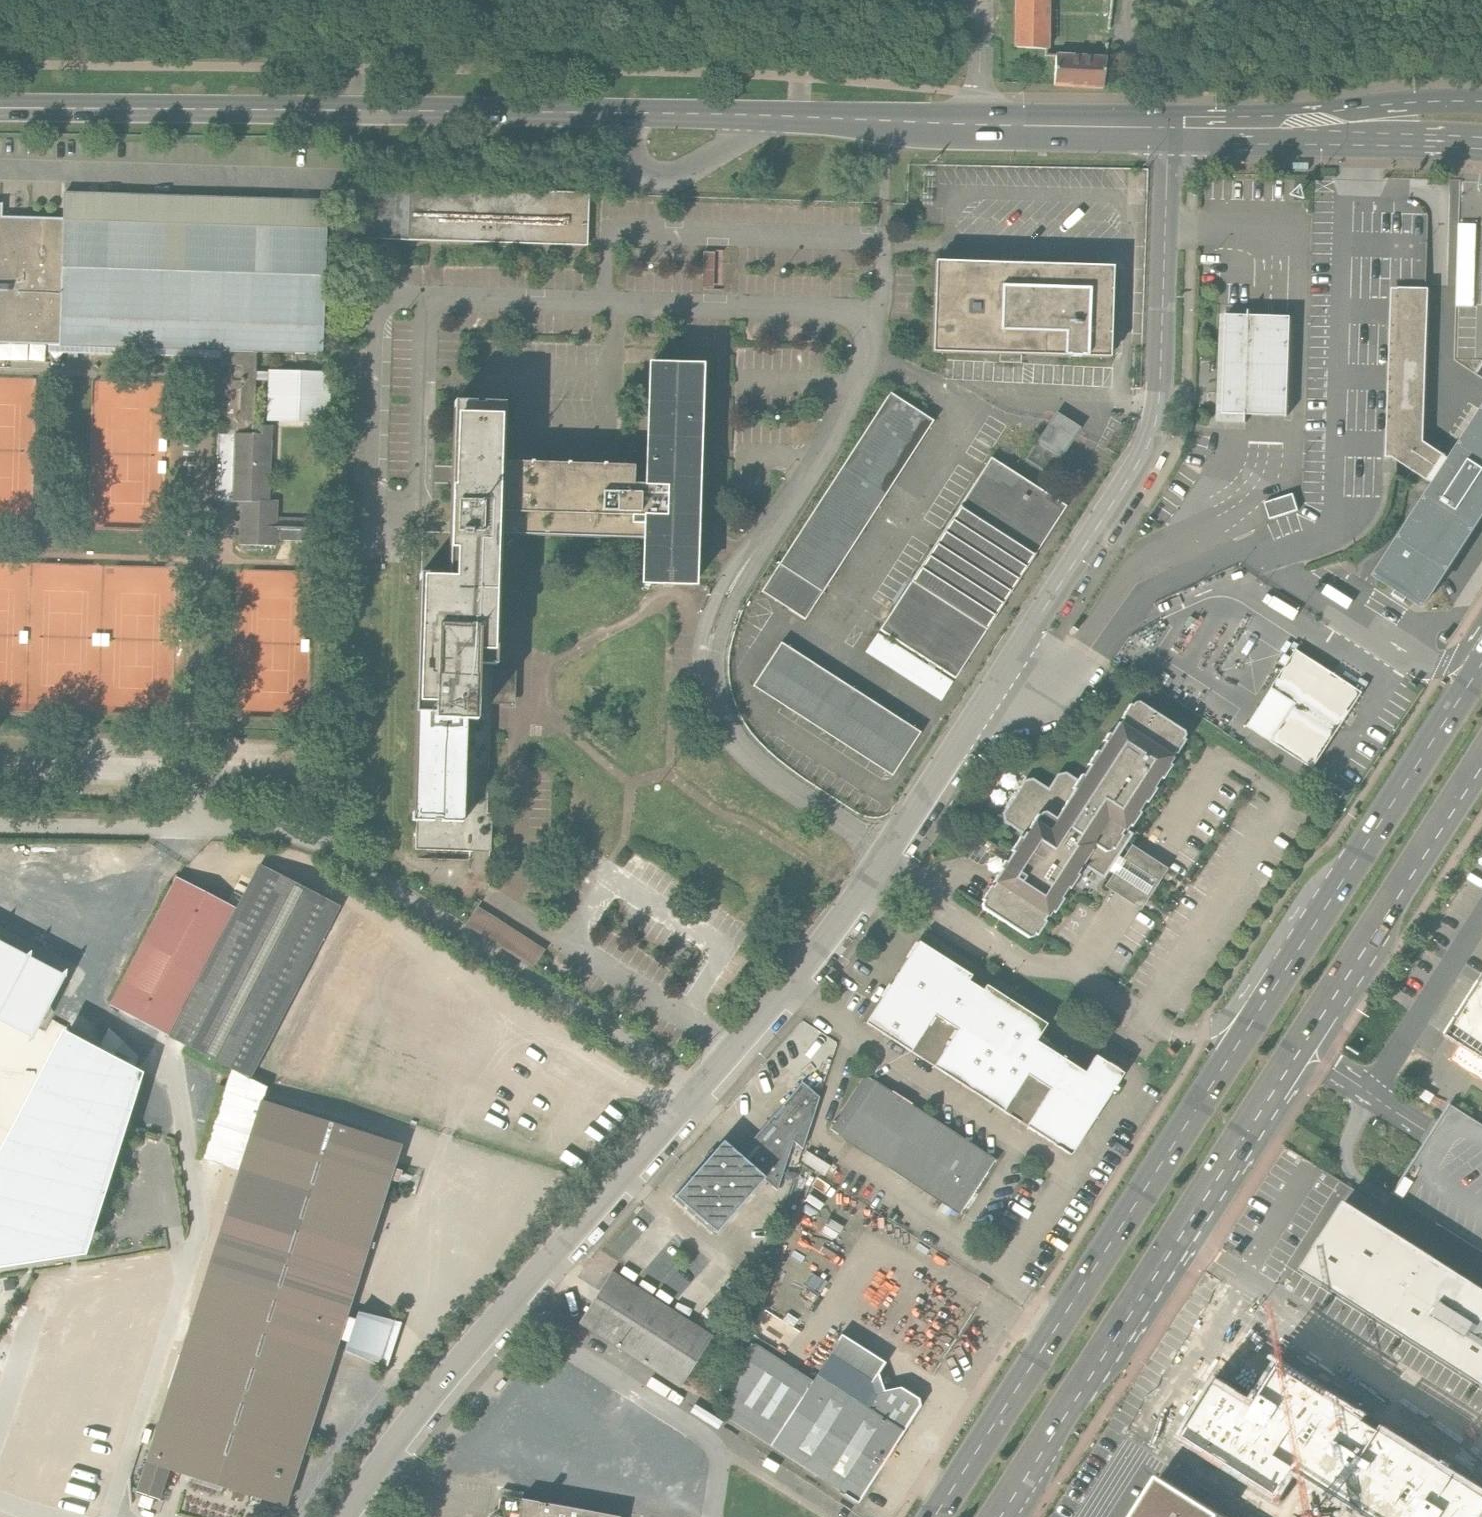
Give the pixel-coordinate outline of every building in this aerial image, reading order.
[(1015,47),(1047,48),(1048,0),(1017,0),(1015,47)] [(1103,57),(1057,55),(1056,85),(1102,88),(1103,57)] [(359,187),(357,240),(586,247),(587,194),(359,187)] [(327,201),(67,193),(67,217),(64,346),(61,352),(322,359),(327,201)] [(67,217),(3,215),(3,202),(0,202),(0,345),(64,346),(67,217)] [(1461,221),(1460,304),(1476,304),(1478,222),(1461,221)] [(724,248),(704,249),(706,287),(726,286),(724,248)] [(933,259),(930,352),(1107,359),(1110,266),(933,259)] [(1427,483),(1444,457),(1423,444),(1427,290),(1396,290),(1391,459),(1427,483)] [(1230,316),(1227,414),(1236,414),(1270,415),(1289,415),(1291,318),(1272,317),(1230,316)] [(413,577),(407,852),(484,854),(488,691),(491,549),(637,552),(636,585),(691,586),(695,384),(696,363),(640,362),(637,469),(490,465),(491,419),(445,417),(443,519),(442,578),(413,577)] [(331,372),(267,371),(266,422),(275,422),(330,423),(331,372)] [(889,393),(760,591),(803,619),(932,421),(889,393)] [(1066,457),(1083,424),(1057,410),(1032,457),(1048,465),(1052,458),(1045,454),(1048,447),(1066,457)] [(1374,578),(1422,610),(1481,519),(1481,412),(1450,461),(1444,457),(1427,483),(1434,487),(1374,578)] [(252,434),(219,433),(216,510),(241,511),(240,546),(278,548),(279,539),(307,541),(308,519),(279,518),(279,500),(272,499),(275,422),(266,422),(252,421),(252,434)] [(990,457),(864,653),(940,701),(1065,506),(990,457)] [(1295,494),(1266,503),(1272,520),(1300,511),(1295,494)] [(779,644),(751,688),(890,777),(918,733),(779,644)] [(1364,693),(1298,650),(1251,725),(1317,768),(1364,693)] [(995,875),(975,906),(1031,942),(1079,869),(1099,882),(1115,857),(1128,837),(1130,834),(1124,830),(1185,738),(1130,702),(1078,782),(1058,769),(1046,788),(1025,775),(996,819),(1021,835),(995,875)] [(1172,861),(1128,837),(1115,857),(1099,882),(1141,905),(1172,861)] [(260,863),(235,908),(170,1035),(232,1069),(251,1078),(342,905),(260,863)] [(108,1004),(170,1035),(235,908),(174,877),(108,1004)] [(479,904),(466,925),(533,968),(546,947),(479,904)] [(0,936),(0,1020),(34,1038),(71,974),(0,936)] [(973,978),(915,942),(863,1025),(1070,1153),(1120,1074),(1091,1056),(1082,1070),(1037,1043),(1048,1026),(985,987),(981,993),(969,985),(973,978)] [(1444,1036),(1460,1046),(1456,1051),(1450,1060),(1481,1081),(1481,979),(1444,1036)] [(65,1032),(57,1049),(0,1158),(0,1270),(88,1256),(130,1127),(147,1072),(65,1032)] [(219,1486),(286,1509),(338,1349),(389,1369),(405,1322),(352,1308),(402,1145),(331,1123),(265,1101),(269,1088),(251,1078),(232,1069),(205,1159),(241,1169),(152,1465),(219,1486)] [(864,1075),(827,1133),(960,1214),(998,1159),(864,1075)] [(723,1142),(675,1197),(716,1233),(763,1179),(776,1190),(792,1142),(802,1149),(819,1098),(802,1083),(738,1155),(723,1142)] [(1451,1104),(1432,1133),(1394,1193),(1399,1197),(1481,1249),(1481,1124),(1451,1104)] [(1346,1201),(1302,1270),(1481,1385),(1481,1288),(1346,1201)] [(610,1272),(579,1322),(680,1388),(713,1337),(610,1272)] [(741,1333),(719,1412),(858,1501),(886,1458),(920,1406),(920,1398),(901,1387),(884,1390),(878,1374),(885,1363),(842,1334),(813,1379),(752,1340),(741,1333)] [(1280,1366),(1268,1385),(1254,1406),(1218,1383),(1184,1437),(1279,1497),(1296,1470),(1371,1516),(1481,1516),(1481,1494),(1280,1366)] [(1134,1516),(1224,1516),(1160,1477),(1134,1516)] [(624,1512),(505,1490),(503,1501),(500,1511),(494,1516),(623,1516),(624,1512)]
